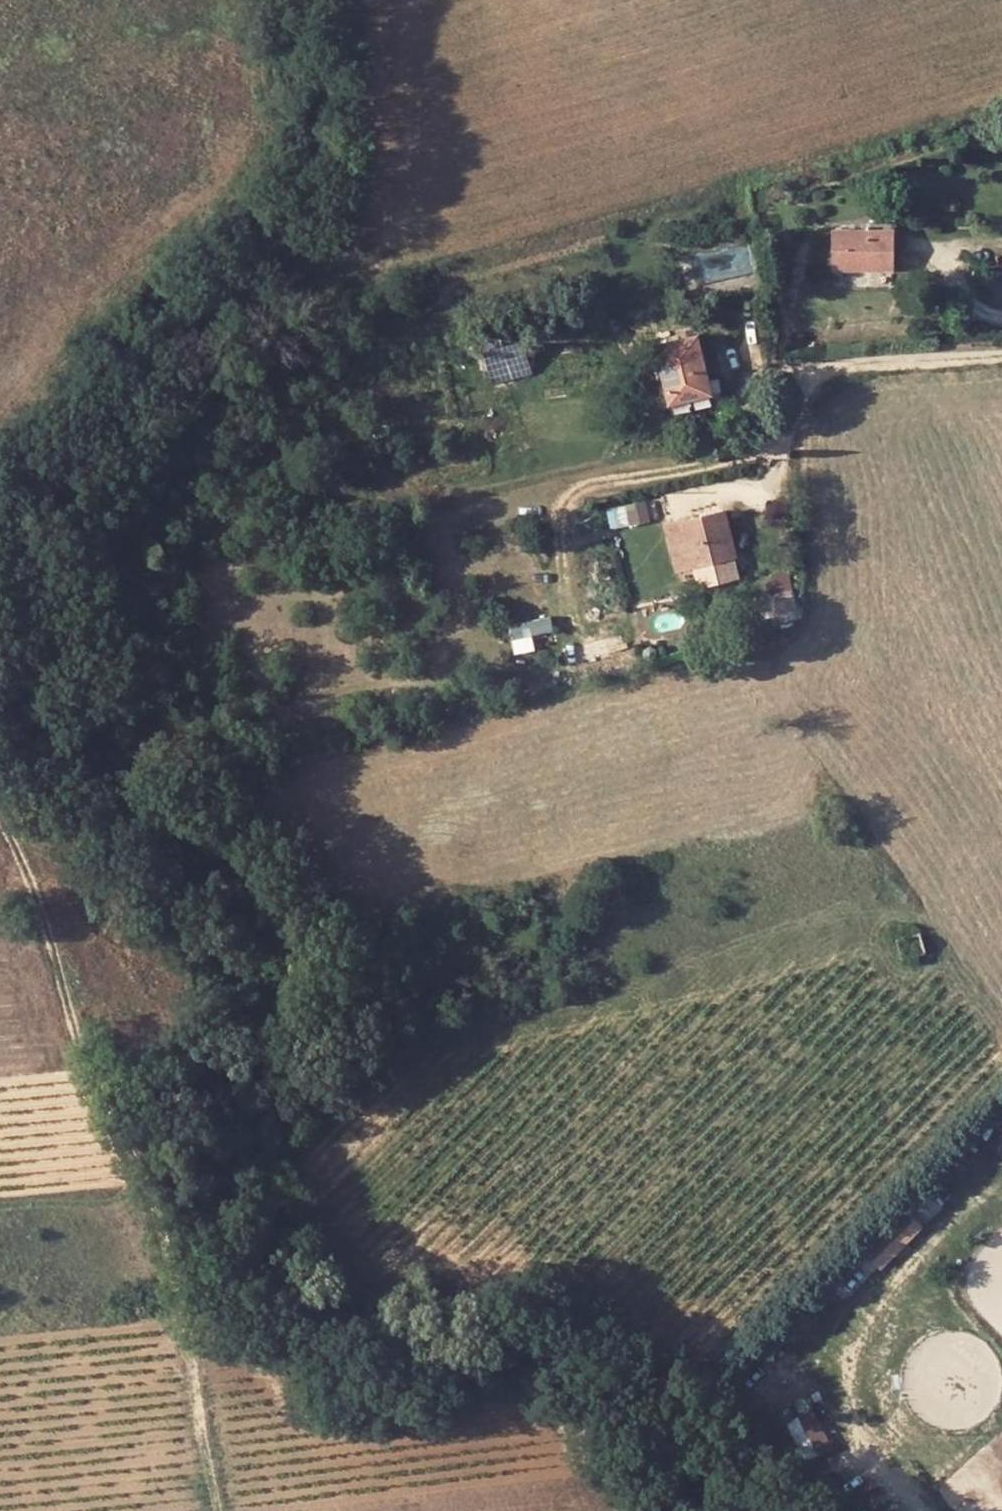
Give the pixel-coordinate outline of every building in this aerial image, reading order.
[(891,236),(868,236),(868,230),(833,229),(834,268),(891,267),(891,236)] [(711,395),(708,384),(698,335),(658,345),(672,404),(711,395)] [(711,395),(672,404),(673,412),(713,404),(711,395)] [(611,506),(614,523),(650,518),(648,501),(611,506)] [(666,524),(677,569),(736,554),(726,510),(666,524)] [(777,594),(779,609),(796,606),(793,590),(777,594)] [(867,1254),(879,1265),(919,1224),(907,1212),(867,1254)] [(786,1419),(807,1458),(835,1444),(814,1405),(786,1419)]
